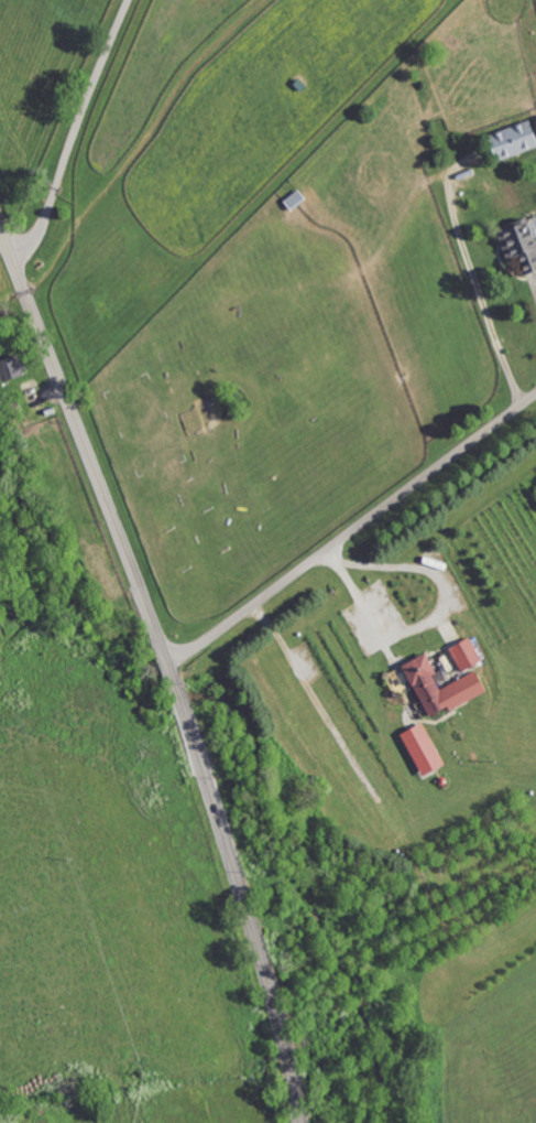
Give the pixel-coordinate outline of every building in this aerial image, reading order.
[(534,119),(495,136),(505,161),(535,148),(535,124),(534,119)] [(293,209),(307,198),(300,189),(287,201),(293,209)] [(522,259),(527,276),(535,273),(535,236),(532,237),(528,225),(503,233),(512,262),(522,259)] [(485,662),(473,638),(451,649),(464,673),(485,662)] [(433,718),(453,708),(454,710),(489,692),(479,671),(443,689),(436,676),(440,674),(431,654),(408,665),(433,718)] [(448,765),(425,723),(404,735),(427,777),(448,765)]
